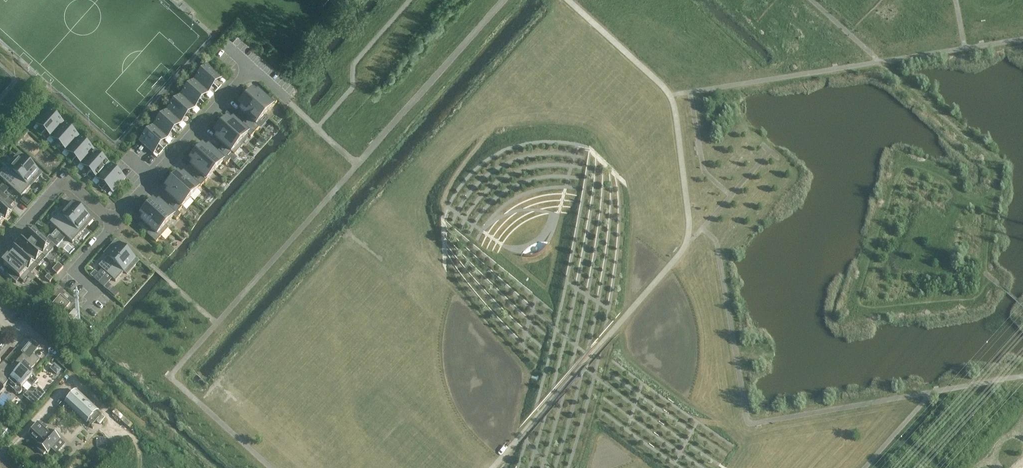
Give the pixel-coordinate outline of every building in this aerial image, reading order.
[(201,73),(213,84),(218,79),(220,80),(222,78),(208,65),(201,73)] [(201,73),(194,80),(208,93),(210,91),(208,89),(213,84),(201,73)] [(194,80),(187,88),(200,99),(204,94),(207,95),(208,93),(194,80)] [(180,96),(195,108),(197,106),(195,104),(200,99),(187,88),(180,96)] [(246,100),(265,116),(277,102),(273,99),(269,104),(258,94),(256,96),(252,93),(246,100)] [(180,96),(174,103),(186,114),(191,109),(193,111),(195,108),(180,96)] [(242,112),(249,118),(245,123),(255,133),(260,128),(257,125),(265,116),(246,100),(240,106),(244,109),(242,112)] [(174,103),(167,111),(181,124),(183,122),(181,120),(186,114),(174,103)] [(49,110),(36,125),(39,127),(41,125),(46,130),(57,117),(49,110)] [(167,111),(160,118),(172,129),(177,124),(179,126),(181,124),(167,111)] [(57,117),(46,130),(51,134),(50,136),(52,138),(65,124),(57,117)] [(160,118),(153,126),(167,139),(169,137),(167,135),(172,129),(160,118)] [(222,127),(240,144),(240,143),(248,135),(251,137),(255,133),(245,123),(241,128),(233,121),(231,124),(227,121),(222,127)] [(65,124),(52,138),(54,140),(56,138),(61,143),(72,131),(65,124)] [(153,126),(146,133),(159,145),(163,139),(166,141),(167,139),(153,126)] [(224,154),(228,157),(232,153),(235,155),(243,146),(240,143),(240,144),(222,127),(216,134),(219,137),(217,139),(228,149),(224,154)] [(72,131),(61,143),(67,148),(65,150),(67,152),(80,138),(72,131)] [(146,133),(139,141),(154,154),(156,152),(154,150),(159,145),(146,133)] [(80,138),(67,152),(69,154),(71,152),(76,157),(87,144),(80,138)] [(87,144),(76,157),(82,162),(80,164),(82,166),(95,151),(87,144)] [(198,153),(197,154),(215,171),(223,162),(226,165),(231,160),(228,157),(220,150),(216,155),(208,148),(206,151),(202,148),(202,149),(200,147),(195,151),(198,153)] [(95,151),(82,166),(84,168),(86,166),(91,170),(103,158),(95,151)] [(10,187),(30,164),(19,154),(0,176),(0,178),(10,187)] [(199,181),(203,185),(215,171),(197,154),(191,161),(194,164),(192,167),(203,176),(199,181)] [(95,177),(97,179),(110,165),(103,158),(91,170),(97,175),(95,177)] [(21,197),(41,175),(30,164),(10,187),(21,197)] [(110,165),(97,179),(99,181),(101,179),(107,184),(118,172),(110,165)] [(118,172),(107,184),(112,189),(110,191),(113,193),(126,179),(118,172)] [(172,182),(190,199),(203,185),(199,181),(195,178),(191,183),(184,176),(181,179),(178,175),(172,182)] [(170,192),(167,194),(178,204),(174,209),(178,212),(190,199),(172,182),(166,188),(170,192)] [(3,200),(11,206),(14,203),(6,196),(3,200)] [(81,210),(70,200),(50,223),(61,233),(81,210)] [(5,221),(12,212),(0,202),(0,217),(5,221)] [(148,208),(147,210),(166,226),(174,217),(177,220),(181,215),(170,205),(166,210),(159,204),(156,206),(153,203),(152,204),(150,202),(146,206),(148,208)] [(146,233),(156,243),(169,228),(166,226),(147,210),(146,211),(144,209),(140,213),(142,215),(141,216),(145,219),(143,222),(150,228),(146,233)] [(92,220),(81,210),(61,233),(72,243),(92,220)] [(33,232),(26,240),(42,255),(46,258),(53,250),(33,232)] [(26,240),(19,248),(35,263),(42,255),(26,240)] [(127,252),(116,242),(105,254),(108,257),(99,267),(107,274),(127,252)] [(19,248),(12,256),(28,270),(35,263),(19,248)] [(139,262),(127,252),(107,274),(116,282),(125,272),(127,274),(139,262)] [(12,256),(4,264),(8,269),(4,274),(16,284),(20,279),(24,283),(32,274),(28,270),(12,256)] [(30,290),(26,295),(36,304),(41,299),(30,290)] [(60,296),(52,305),(62,314),(70,304),(60,296)] [(74,310),(68,318),(72,322),(79,314),(74,310)] [(39,318),(34,323),(39,327),(43,322),(39,318)] [(7,384),(29,359),(24,354),(10,369),(4,364),(0,368),(0,386),(3,388),(0,392),(0,393),(7,384)] [(29,359),(7,384),(14,390),(14,392),(16,394),(18,394),(19,394),(21,392),(21,390),(21,389),(26,383),(28,385),(32,388),(38,382),(28,373),(40,360),(33,355),(29,359)] [(54,365),(50,369),(57,376),(61,371),(54,365)] [(66,403),(66,404),(68,402),(87,420),(86,422),(86,423),(98,410),(77,391),(66,403)] [(40,423),(29,435),(39,444),(38,444),(40,445),(37,448),(44,455),(46,452),(48,453),(60,439),(50,431),(50,432),(40,423)]
